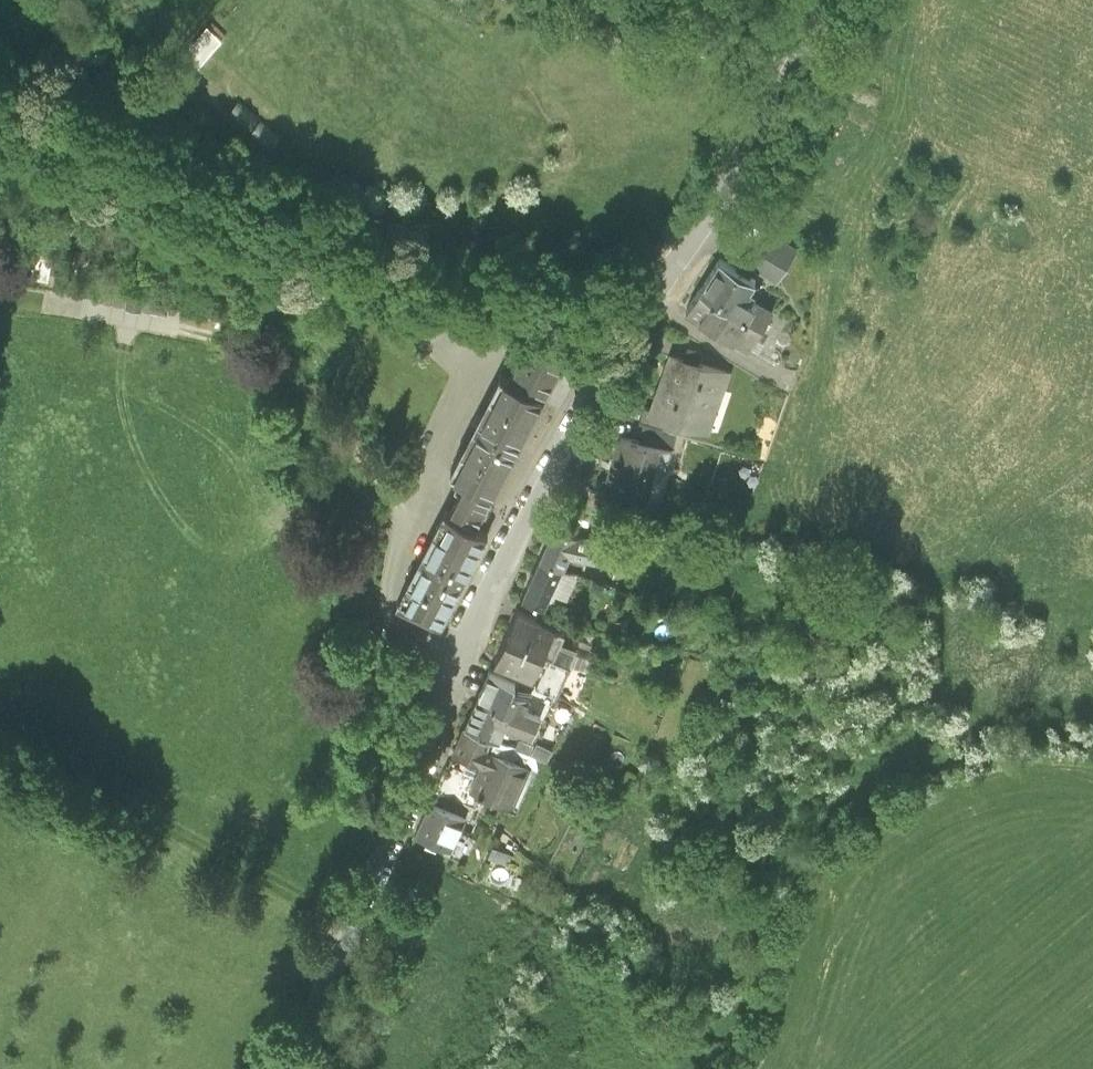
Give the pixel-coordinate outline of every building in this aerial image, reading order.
[(221,30),(206,16),(183,41),(197,55),(221,30)] [(787,243),(762,227),(741,258),(766,274),(787,243)] [(51,252),(0,242),(0,270),(46,279),(51,252)] [(700,282),(702,283),(727,299),(736,285),(743,290),(753,275),(719,253),(700,282)] [(192,277),(92,256),(86,286),(101,289),(100,297),(165,310),(167,301),(186,305),(192,277)] [(770,307),(743,290),(736,285),(727,299),(702,283),(688,305),(746,343),(770,307)] [(546,305),(508,376),(543,394),(580,323),(546,305)] [(730,370),(670,348),(648,406),(709,428),(730,370)] [(452,465),(466,473),(493,487),(543,394),(508,376),(501,372),(452,465)] [(671,446),(675,432),(643,421),(639,438),(671,446)] [(639,438),(618,433),(603,488),(644,498),(653,465),(666,468),(671,446),(639,438)] [(474,523),(493,487),(466,473),(447,509),(474,523)] [(486,529),(474,523),(447,509),(400,598),(439,618),(486,529)] [(560,563),(567,547),(610,560),(616,540),(554,521),(539,554),(560,563)] [(543,600),(560,563),(539,554),(523,591),(543,600)] [(516,609),(505,634),(542,650),(553,626),(516,609)] [(553,626),(542,650),(568,662),(577,644),(560,637),(562,630),(553,626)] [(535,665),(542,650),(505,634),(494,658),(531,675),(535,665)] [(555,691),(568,662),(542,650),(535,665),(540,667),(534,682),(555,691)] [(488,668),(464,722),(489,733),(496,736),(504,719),(531,731),(538,714),(522,707),(526,697),(519,694),(520,692),(508,686),(512,679),(488,668)] [(484,746),(489,733),(464,722),(453,748),(482,760),(471,786),(511,803),(528,765),(484,746)] [(515,743),(546,757),(552,745),(536,738),(535,740),(520,733),(515,743)] [(430,800),(416,831),(452,847),(465,815),(430,800)] [(504,836),(502,842),(515,847),(518,841),(504,836)]
